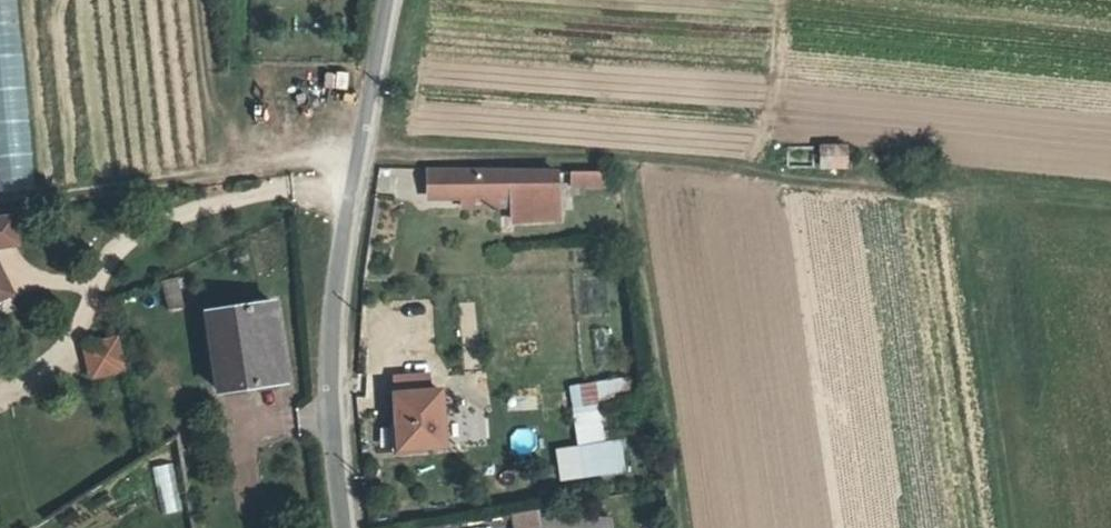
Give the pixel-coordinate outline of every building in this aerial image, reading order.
[(853,141),(826,142),(826,160),(853,161),(853,141)] [(31,189),(31,157),(0,157),(0,189),(31,189)] [(922,158),(912,160),(914,168),(923,166),(922,158)] [(581,168),(441,169),(441,194),(501,193),(502,186),(581,184),(581,168)] [(5,241),(0,243),(0,301),(27,290),(5,241)] [(178,276),(161,280),(167,307),(184,304),(178,276)] [(588,283),(591,317),(601,316),(598,282),(588,283)] [(270,300),(214,310),(226,386),(286,377),(281,341),(275,341),(270,300)] [(131,366),(123,336),(92,343),(100,374),(131,366)] [(627,375),(567,383),(575,444),(554,446),(558,479),(622,472),(618,438),(603,439),(598,395),(629,391),(627,375)] [(451,383),(407,385),(410,439),(453,436),(451,383)] [(363,427),(364,443),(386,442),(385,426),(363,427)] [(154,465),(163,514),(183,511),(174,461),(154,465)]
